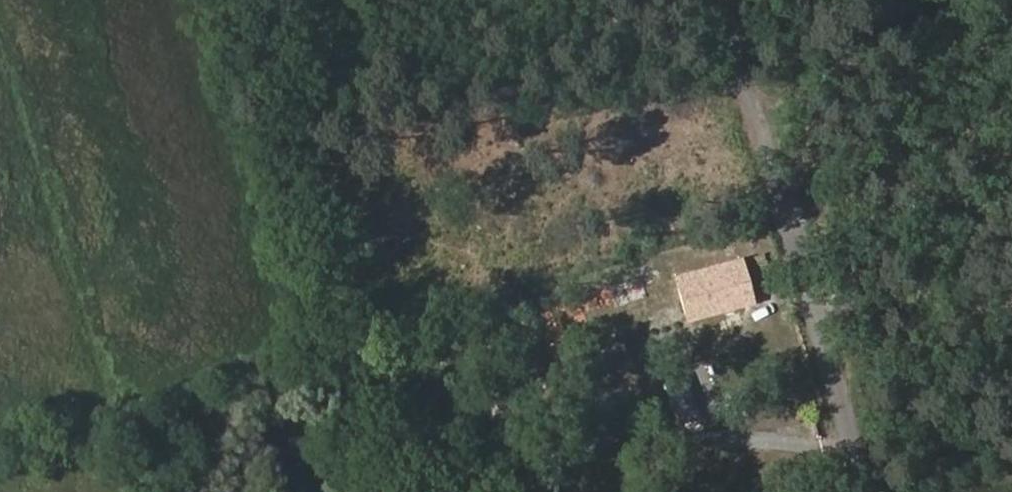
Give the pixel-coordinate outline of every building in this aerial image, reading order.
[(681,264),(692,307),(752,295),(739,247),(681,264)] [(600,282),(600,326),(617,326),(617,299),(644,299),(644,282),(600,282)]
